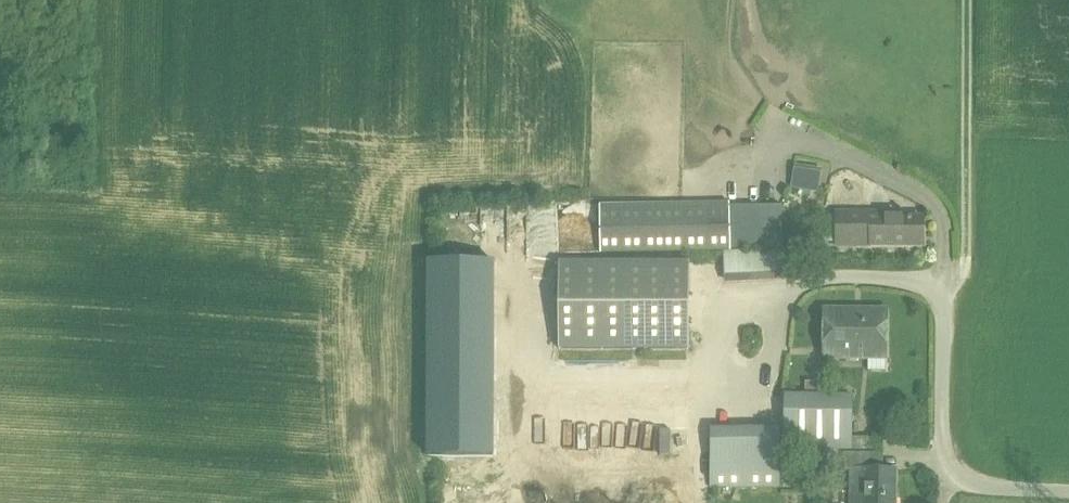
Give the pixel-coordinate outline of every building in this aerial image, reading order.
[(818,190),(821,169),(795,165),(792,186),(818,190)] [(601,253),(782,247),(782,205),(600,209),(601,253)] [(838,212),(837,243),(923,245),(923,218),(876,218),(876,213),(838,212)] [(725,253),(726,279),(755,278),(754,251),(725,253)] [(559,349),(689,349),(690,262),(559,262),(559,349)] [(811,352),(842,352),(842,366),(864,366),(864,359),(886,359),(886,302),(853,302),(853,308),(811,308),(811,352)] [(515,338),(512,319),(490,322),(492,340),(515,338)] [(695,473),(695,379),(559,379),(559,387),(546,387),(546,417),(556,417),(556,470),(668,470),(668,483),(683,483),(683,473),(695,473)] [(806,381),(805,395),(817,396),(817,381),(806,381)] [(844,452),(853,452),(854,396),(817,396),(805,395),(789,395),(788,451),(844,452)] [(707,473),(761,474),(762,426),(707,426),(707,473)] [(853,452),(844,452),(844,469),(850,469),(850,502),(896,502),(896,469),(874,469),(874,452),(853,452)] [(546,499),(548,502),(569,502),(564,491),(546,499)]
